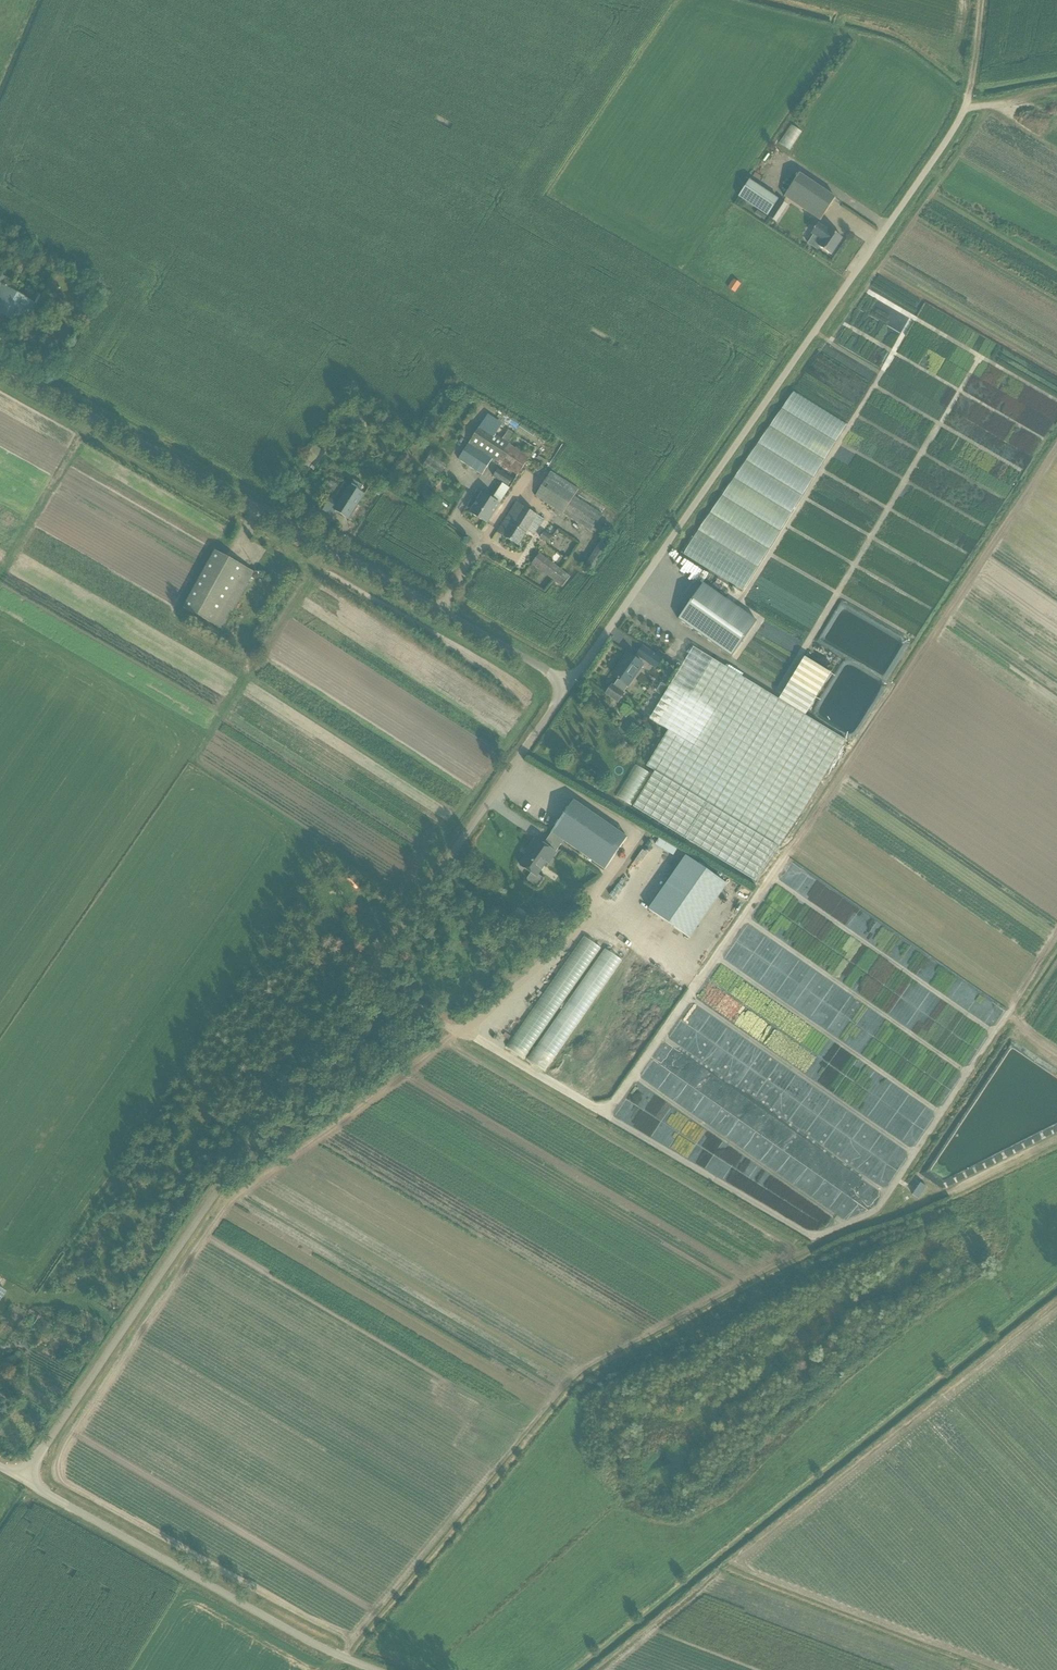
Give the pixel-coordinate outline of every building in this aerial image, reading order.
[(798,124),(785,143),(795,150),(808,132),(798,124)] [(835,198),(826,192),(799,174),(784,196),(811,215),(820,220),(835,198)] [(766,216),(778,199),(749,180),(738,197),(766,216)] [(780,202),(776,207),(783,212),(787,206),(780,202)] [(789,228),(790,220),(779,218),(778,226),(789,228)] [(813,236),(807,244),(818,251),(820,247),(831,255),(842,239),(830,230),(829,230),(822,226),(818,223),(810,234),(813,236)] [(28,260),(22,257),(15,271),(21,274),(28,260)] [(15,323),(23,327),(35,304),(2,286),(6,279),(0,276),(0,329),(4,331),(10,320),(15,323)] [(735,293),(741,284),(734,279),(728,288),(735,293)] [(862,309),(884,322),(888,315),(866,302),(862,309)] [(695,558),(756,594),(855,424),(794,389),(695,558)] [(487,417),(459,460),(482,475),(492,459),(518,476),(535,448),(524,441),(519,450),(508,443),(514,434),(487,417)] [(322,450),(314,445),(304,459),(312,464),(322,450)] [(444,460),(448,453),(437,446),(433,453),(444,460)] [(439,477),(446,465),(431,455),(423,467),(439,477)] [(1001,474),(1013,482),(1018,472),(1014,470),(1012,473),(1008,471),(1012,465),(999,457),(995,464),(998,466),(996,469),(1002,472),(1001,474)] [(470,512),(487,523),(499,504),(509,488),(507,487),(512,479),(498,469),(493,477),(500,482),(490,498),(482,493),(482,494),(482,493),(470,512)] [(535,496),(545,502),(563,514),(564,513),(592,530),(602,514),(574,497),(579,490),(560,478),(550,472),(535,496)] [(339,496),(342,498),(338,504),(330,499),(323,510),(331,515),(335,510),(349,519),(364,495),(359,492),(363,486),(354,480),(351,485),(347,483),(339,496)] [(1054,500),(1045,513),(1056,520),(1056,502),(1054,500)] [(544,519),(516,502),(497,532),(518,545),(528,530),(534,534),(544,519)] [(320,513),(315,510),(308,521),(314,524),(320,513)] [(548,544),(552,537),(544,532),(540,539),(548,544)] [(222,629),(249,581),(254,572),(215,550),(210,560),(183,608),(222,629)] [(570,577),(540,554),(532,564),(562,587),(570,577)] [(692,569),(699,574),(704,567),(697,562),(692,569)] [(711,582),(716,574),(711,571),(706,579),(711,582)] [(678,619),(731,656),(756,621),(703,583),(678,619)] [(655,668),(663,657),(657,653),(655,655),(643,646),(637,655),(655,668)] [(606,694),(618,702),(625,693),(623,692),(627,686),(628,686),(643,665),(627,654),(622,660),(624,662),(614,676),(618,679),(613,686),(612,685),(606,694)] [(641,695),(665,712),(658,724),(668,730),(646,766),(655,771),(633,807),(756,881),(846,740),(806,715),(831,673),(804,657),(779,700),(712,659),(698,682),(691,693),(682,688),(690,676),(674,666),(666,659),(641,695)] [(647,721),(644,726),(650,730),(653,725),(647,721)] [(574,800),(551,832),(563,841),(604,870),(627,838),(582,806),(574,800)] [(530,851),(520,866),(529,872),(531,873),(527,878),(528,881),(535,886),(537,886),(542,879),(542,877),(538,875),(546,862),(548,863),(556,853),(555,853),(561,845),(549,836),(543,844),(536,839),(529,849),(530,851)] [(688,845),(666,836),(662,847),(684,855),(688,845)] [(686,855),(648,909),(679,931),(692,912),(716,877),(686,855)] [(525,917),(520,925),(527,931),(533,923),(525,917)] [(554,1070),(628,958),(591,934),(539,1014),(556,1025),(535,1058),(554,1070)] [(479,948),(474,953),(481,959),(486,954),(479,948)] [(920,1183),(912,1195),(918,1199),(926,1187),(920,1183)]
